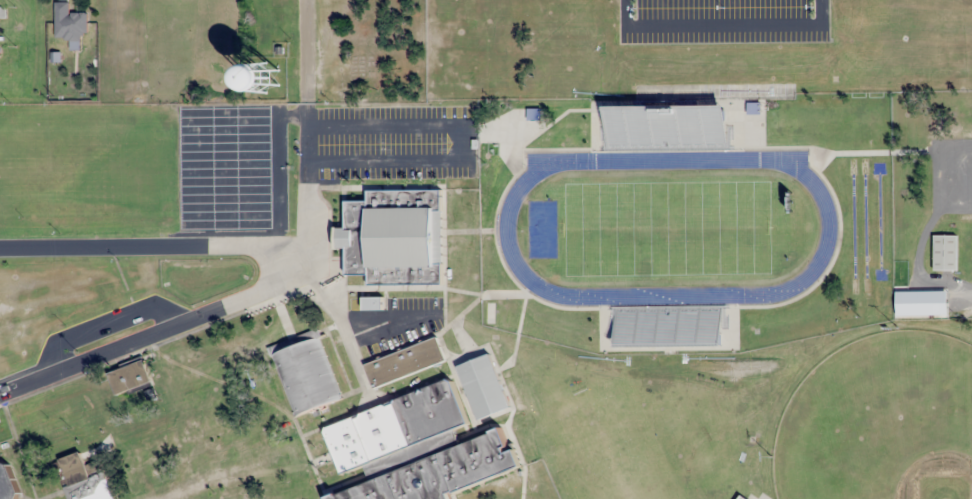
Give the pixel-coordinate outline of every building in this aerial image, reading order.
[(87,13),(69,13),(69,1),(55,1),(55,39),(87,39),(87,13)] [(250,76),(265,91),(278,78),(263,63),(250,76)] [(605,146),(642,147),(643,107),(606,106),(605,146)] [(444,289),(443,189),(366,189),(367,200),(345,201),(345,227),(336,227),(336,248),(345,248),(346,275),(368,274),(368,290),(444,289)] [(957,235),(933,235),(933,270),(957,270),(957,235)] [(917,285),(883,285),(883,309),(917,309),(917,285)] [(615,349),(721,346),(720,320),(704,320),(704,326),(710,326),(711,336),(682,337),(681,304),(613,307),(615,349)] [(238,480),(303,461),(297,442),(212,467),(204,439),(233,431),(224,402),(192,412),(185,388),(275,361),(291,415),(340,401),(318,327),(181,368),(175,348),(157,354),(180,429),(121,447),(136,498),(244,498),(238,480)] [(445,362),(437,337),(364,363),(373,388),(445,362)] [(453,366),(458,381),(461,379),(475,421),(511,409),(492,353),(453,366)] [(115,396),(151,383),(144,361),(107,373),(115,396)] [(340,474),(364,467),(365,470),(438,446),(442,457),(323,496),(324,498),(451,498),(449,493),(522,469),(516,449),(510,451),(502,427),(469,438),(467,432),(456,436),(454,429),(468,425),(453,381),(323,424),(340,474)] [(250,443),(246,434),(232,439),(235,449),(250,443)] [(84,465),(80,452),(57,460),(70,498),(114,498),(101,459),(84,465)] [(18,493),(10,465),(0,463),(0,498),(17,498),(18,493)]
